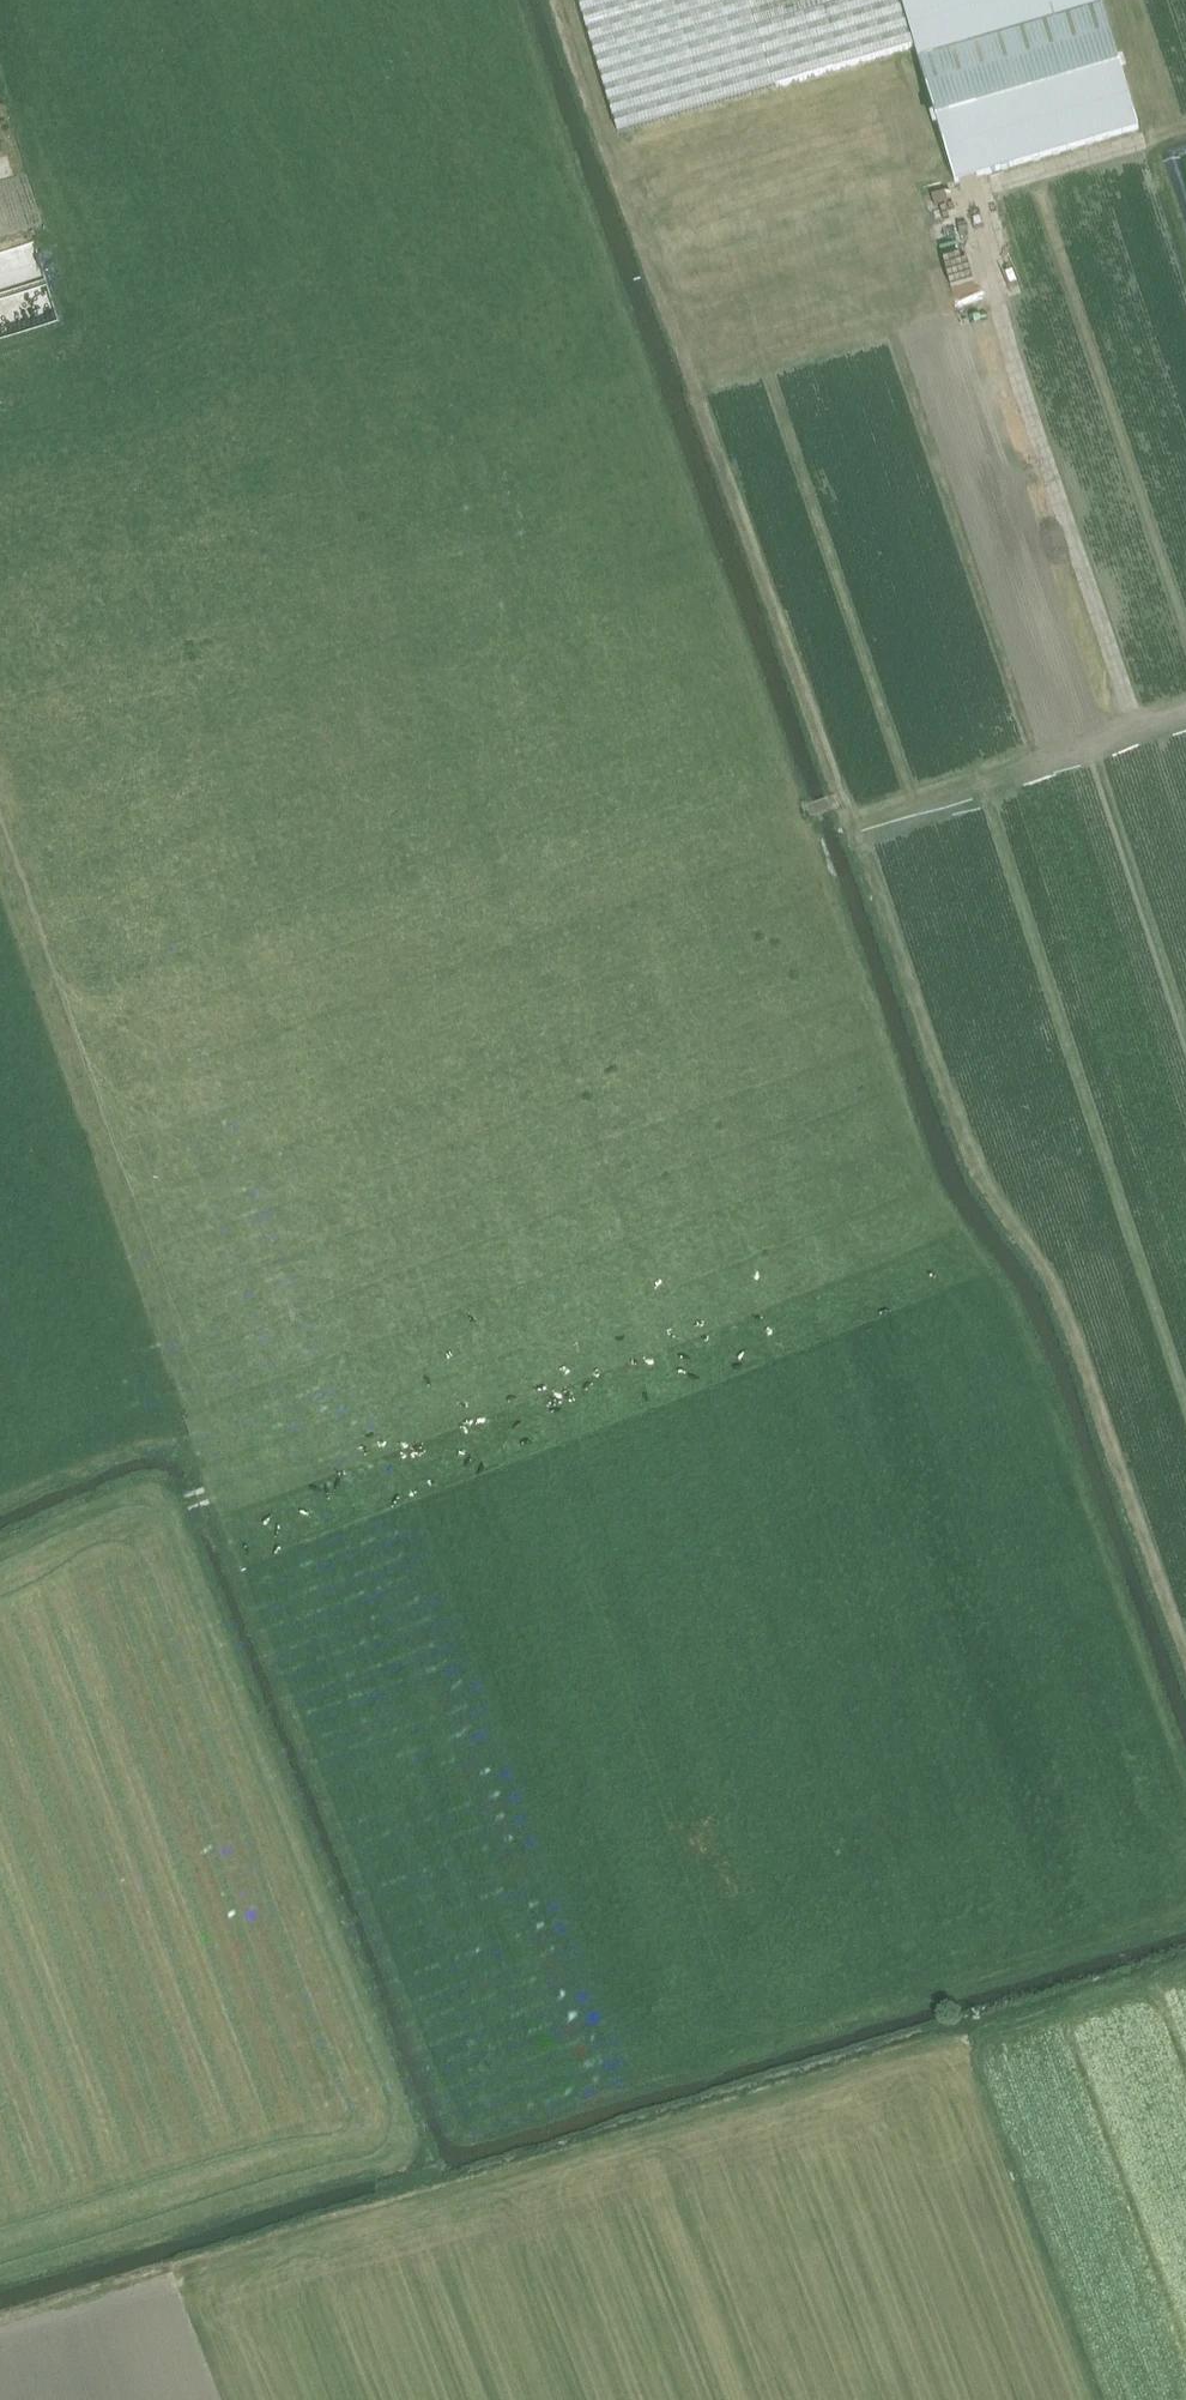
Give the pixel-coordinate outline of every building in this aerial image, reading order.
[(792,636),(1185,504),(1185,326),(1125,143),(953,201),(885,0),(579,0),(792,636)] [(915,46),(955,179),(1140,128),(1102,0),(901,0),(915,46)]
